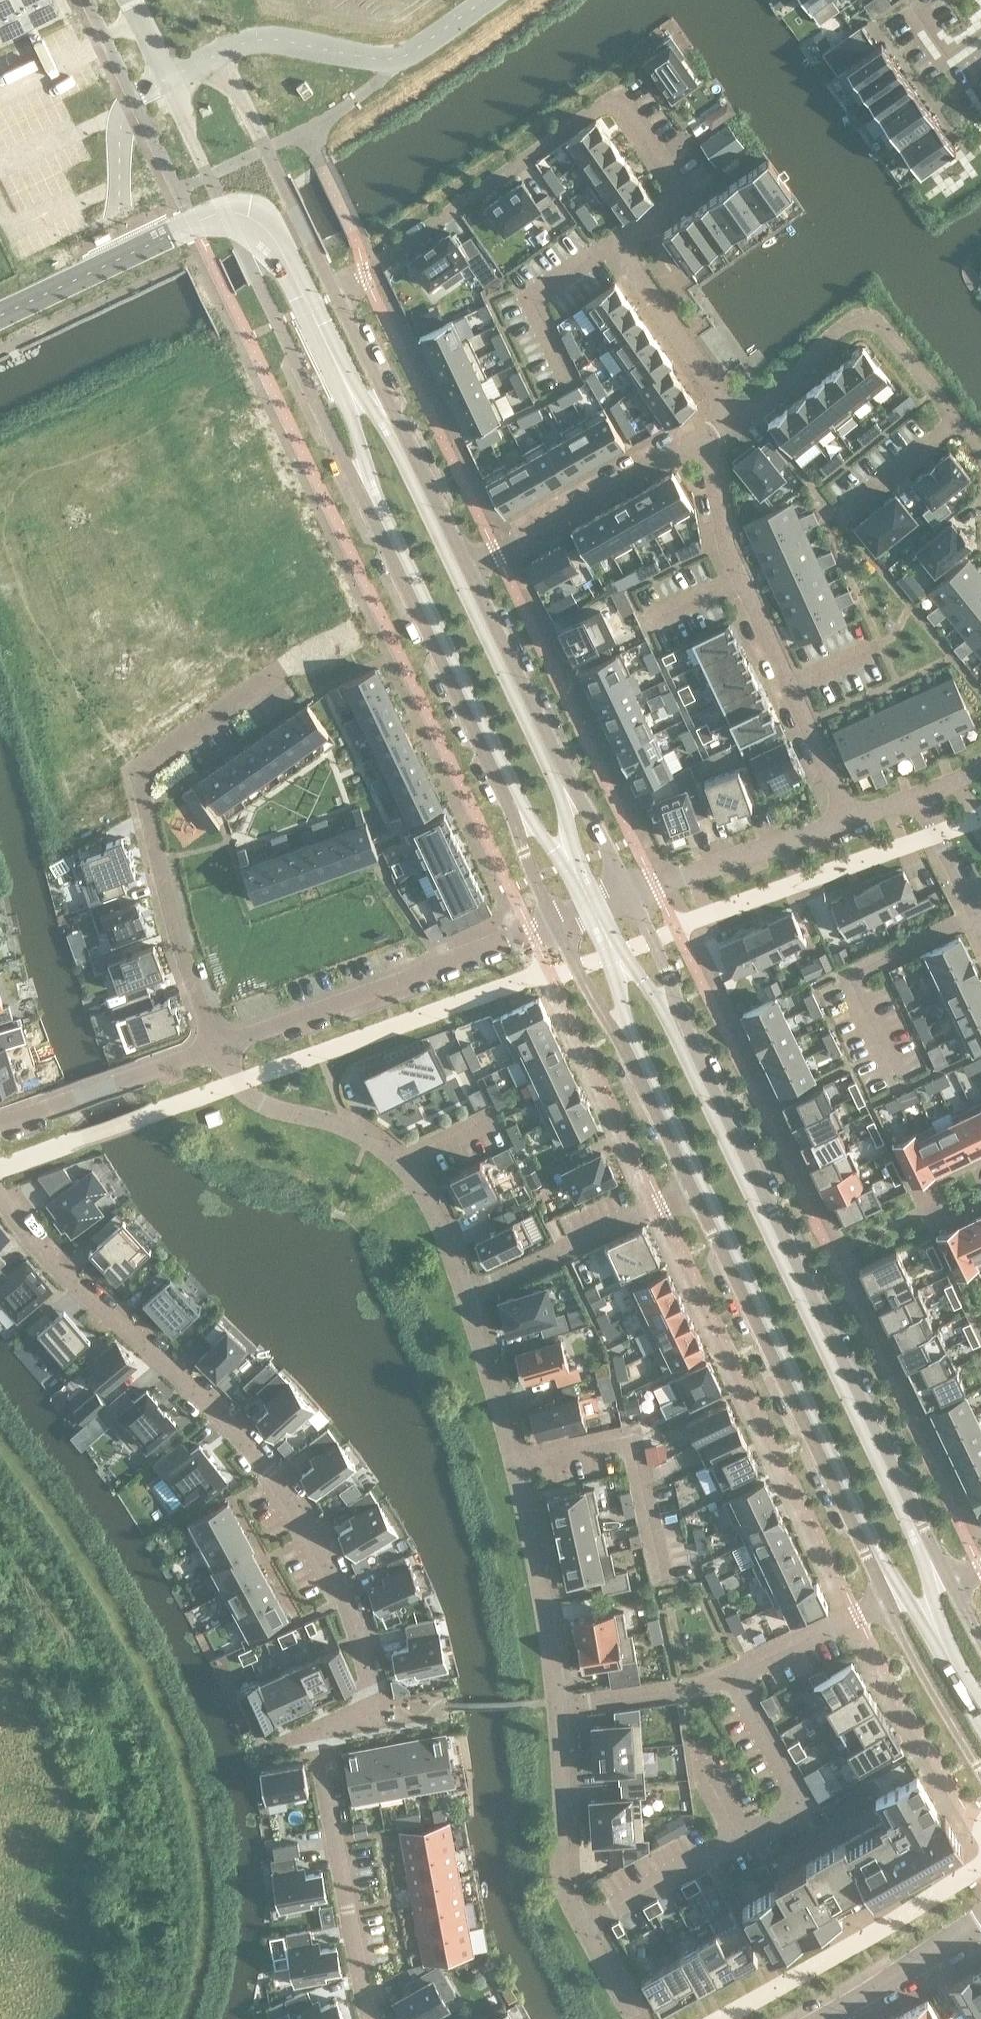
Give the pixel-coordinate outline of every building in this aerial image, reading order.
[(4,37),(59,11),(54,0),(0,0),(0,28),(4,37)] [(809,9),(811,12),(827,0),(803,0),(809,9)] [(822,53),(837,74),(846,68),(846,67),(876,46),(861,25),(822,53)] [(647,58),(645,60),(646,61),(647,61),(656,74),(655,74),(656,76),(661,82),(662,84),(671,96),(671,97),(672,98),(674,97),(697,81),(680,57),(684,55),(671,37),(656,47),(659,50),(647,59),(647,58)] [(857,83),(892,59),(881,43),(876,46),(846,67),(857,83)] [(857,83),(868,98),(902,73),(892,59),(857,83)] [(868,98),(878,112),(913,88),(902,73),(868,98)] [(878,112),(888,127),(923,103),(913,88),(878,112)] [(888,127),(899,142),(933,117),(923,103),(888,127)] [(716,109),(705,116),(706,116),(712,126),(726,116),(722,111),(716,109)] [(899,142),(909,157),(944,132),(933,117),(899,142)] [(596,119),(561,144),(575,164),(611,139),(596,119)] [(702,143),(716,163),(742,145),(728,124),(702,143)] [(909,157),(920,172),(951,150),(952,151),(956,148),(954,146),(944,132),(909,157)] [(611,139),(575,164),(589,184),(624,159),(611,139)] [(752,169),(777,204),(792,193),(768,158),(752,169)] [(624,159),(589,184),(603,204),(609,199),(638,179),(624,159)] [(556,163),(548,169),(555,179),(563,173),(556,163)] [(777,204),(752,169),(738,180),(762,214),(777,204)] [(562,188),(570,183),(563,173),(555,179),(562,188)] [(638,179),(609,199),(623,220),(653,199),(638,179)] [(499,196),(499,197),(488,205),(486,206),(487,208),(505,233),(540,208),(550,223),(562,214),(548,194),(537,202),(523,182),(522,180),(520,182),(521,182),(509,190),(508,190),(499,196)] [(762,214),(738,180),(723,190),(747,225),(762,214)] [(747,225),(723,190),(708,200),(733,235),(747,225)] [(733,235),(708,200),(694,211),(718,245),(733,235)] [(584,202),(576,208),(583,218),(591,212),(584,202)] [(718,245),(694,211),(679,221),(703,256),(718,245)] [(589,228),(598,222),(591,212),(583,218),(589,228)] [(703,256),(679,221),(662,233),(687,267),(703,256)] [(448,233),(435,242),(433,243),(433,244),(427,248),(425,249),(412,258),(410,259),(411,261),(429,286),(441,278),(446,286),(462,274),(457,267),(467,260),(472,267),(485,258),(470,237),(459,245),(451,233),(450,231),(448,233)] [(615,283),(582,306),(596,326),(594,327),(595,328),(630,303),(615,283)] [(480,292),(469,297),(474,308),(485,303),(480,292)] [(487,303),(478,307),(483,318),(492,314),(487,303)] [(630,303),(595,328),(608,348),(644,323),(630,303)] [(411,319),(410,319),(417,334),(436,325),(429,311),(411,319)] [(462,340),(452,320),(420,335),(429,356),(462,340)] [(644,323),(608,348),(622,367),(628,363),(657,342),(644,323)] [(571,330),(562,334),(567,345),(576,341),(571,330)] [(500,332),(491,337),(497,347),(506,343),(500,332)] [(462,340),(429,356),(439,375),(476,358),(466,338),(462,340)] [(572,356),(581,352),(576,341),(567,345),(572,356)] [(657,342),(628,363),(641,382),(638,384),(639,385),(671,362),(657,342)] [(502,358),(511,354),(506,343),(497,347),(502,358)] [(863,346),(844,362),(871,396),(890,380),(878,364),(881,362),(875,354),(872,356),(863,346)] [(476,358),(439,375),(448,395),(480,379),(485,377),(476,358)] [(639,385),(635,388),(649,407),(682,384),(669,365),(672,363),(671,362),(639,385)] [(844,362),(825,377),(854,413),(854,412),(853,410),(871,396),(844,362)] [(600,368),(592,373),(598,383),(606,378),(600,368)] [(519,371),(510,376),(515,387),(524,382),(519,371)] [(825,377),(806,392),(835,428),(854,413),(825,377)] [(604,394),(612,389),(606,378),(598,383),(604,394)] [(448,395),(457,414),(490,399),(480,379),(448,395)] [(520,397),(529,393),(524,382),(515,387),(520,397)] [(682,384),(649,407),(663,428),(667,425),(696,404),(682,384)] [(583,395),(578,386),(568,392),(573,401),(583,395)] [(557,398),(562,407),(573,401),(568,392),(557,398)] [(806,392),(788,407),(815,441),(833,427),(834,428),(835,428),(806,392)] [(500,419),(490,399),(457,414),(467,435),(500,419)] [(901,414),(895,406),(885,414),(892,422),(901,414)] [(604,407),(583,419),(604,456),(625,445),(604,407)] [(788,407),(768,423),(796,457),(815,441),(788,407)] [(543,417),(539,408),(528,413),(532,422),(543,417)] [(624,410),(615,415),(621,425),(630,420),(624,410)] [(517,418),(521,427),(532,422),(528,413),(517,418)] [(583,419),(563,430),(584,468),(604,456),(583,419)] [(627,436),(636,431),(630,420),(621,425),(627,436)] [(882,429),(876,422),(867,429),(873,437),(882,429)] [(502,436),(497,427),(487,433),(491,442),(502,436)] [(857,437),(864,444),(873,437),(867,429),(857,437)] [(544,441),(543,441),(564,479),(584,468),(563,430),(562,431),(565,437),(548,447),(544,441)] [(476,438),(480,447),(491,442),(487,433),(476,438)] [(543,441),(523,453),(545,490),(564,479),(543,441)] [(750,487),(753,485),(761,494),(784,476),(779,470),(788,462),(773,443),(764,451),(759,445),(748,454),(745,450),(733,460),(743,472),(740,475),(750,487)] [(948,452),(914,479),(912,480),(914,483),(914,482),(931,504),(922,511),(932,524),(951,509),(942,498),(968,477),(970,475),(968,473),(951,452),(950,450),(948,452)] [(845,459),(839,452),(829,459),(836,467),(845,459)] [(504,463),(504,464),(525,501),(545,490),(523,453),(522,453),(526,459),(508,470),(504,463)] [(820,467),(826,474),(836,467),(829,459),(820,467)] [(504,464),(483,476),(486,482),(504,513),(525,501),(504,464)] [(673,472),(652,484),(674,524),(675,523),(674,521),(694,510),(673,472)] [(652,484),(632,495),(654,535),(674,524),(652,484)] [(881,505),(871,513),(856,525),(877,550),(916,519),(895,494),(881,506),(881,505)] [(632,495),(612,506),(633,544),(634,543),(631,537),(649,527),(654,535),(632,495)] [(755,543),(800,523),(797,517),(790,502),(745,523),(755,543)] [(612,506),(592,518),(614,555),(633,544),(612,506)] [(818,521),(813,510),(805,514),(810,525),(818,521)] [(797,517),(800,523),(802,529),(810,525),(805,514),(797,517)] [(592,518),(572,529),(589,561),(609,549),(613,556),(614,555),(592,518)] [(916,549),(935,573),(972,543),(960,527),(958,529),(952,521),(916,549)] [(800,523),(755,543),(764,563),(809,543),(802,529),(800,523)] [(702,550),(698,540),(687,546),(691,555),(702,550)] [(542,587),(568,572),(576,586),(596,574),(583,551),(571,558),(563,543),(528,563),(542,587)] [(809,543),(764,563),(773,583),(818,562),(815,557),(809,543)] [(676,551),(680,560),(691,555),(687,546),(676,551)] [(836,561),(831,549),(823,553),(828,564),(836,561)] [(828,564),(823,553),(815,557),(818,562),(820,568),(828,564)] [(980,578),(980,575),(968,559),(930,590),(940,603),(944,608),(980,578)] [(661,569),(656,560),(646,565),(650,574),(661,569)] [(781,602),(827,582),(820,568),(818,562),(773,583),(781,602)] [(635,570),(639,580),(650,574),(646,565),(635,570)] [(944,608),(948,612),(957,624),(980,605),(980,578),(944,608)] [(618,589),(614,580),(603,585),(608,595),(618,589)] [(827,582),(781,602),(790,622),(836,602),(833,596),(827,582)] [(925,582),(912,592),(917,599),(930,589),(925,582)] [(623,588),(612,594),(617,602),(627,597),(623,588)] [(846,604),(854,600),(849,589),(841,592),(846,604)] [(846,604),(841,592),(833,596),(836,602),(838,607),(846,604)] [(546,607),(553,621),(565,614),(558,601),(546,607)] [(800,643),(845,622),(838,607),(836,602),(790,622),(800,643)] [(933,608),(941,618),(948,612),(944,608),(940,603),(933,608)] [(957,624),(967,636),(971,641),(980,633),(980,605),(957,624)] [(933,608),(927,614),(934,623),(941,618),(933,608)] [(600,609),(561,628),(574,655),(585,651),(590,662),(611,651),(606,640),(613,637),(600,609)] [(702,662),(739,644),(729,624),(692,641),(702,662)] [(971,641),(975,646),(980,654),(980,633),(971,641)] [(960,642),(968,652),(975,646),(971,641),(967,636),(960,642)] [(954,647),(961,657),(968,652),(960,642),(954,647)] [(711,681),(748,664),(739,644),(702,662),(711,680),(711,681)] [(652,650),(643,655),(648,664),(657,659),(652,650)] [(662,655),(665,663),(676,658),(673,650),(662,655)] [(621,651),(580,671),(589,691),(630,672),(621,651)] [(657,659),(648,664),(652,673),(661,668),(657,659)] [(721,701),(757,683),(748,664),(711,681),(711,680),(707,682),(707,683),(716,703),(717,704),(721,702),(721,701)] [(376,667),(343,683),(353,703),(385,688),(376,667)] [(589,691),(599,711),(635,693),(626,675),(631,673),(630,672),(589,691)] [(933,687),(953,732),(959,729),(974,723),(953,677),(933,687)] [(688,683),(677,688),(681,696),(692,690),(688,683)] [(757,683),(721,701),(721,702),(730,720),(766,703),(757,683)] [(332,697),(342,692),(339,685),(328,690),(332,697)] [(913,696),(934,741),(948,735),(953,732),(933,687),(913,696)] [(385,688),(353,703),(362,723),(395,707),(385,688)] [(671,689),(662,694),(666,703),(675,698),(671,689)] [(692,690),(681,696),(684,703),(695,698),(692,690)] [(599,711),(608,730),(645,713),(635,693),(599,711)] [(893,705),(914,750),(920,747),(934,741),(913,696),(893,705)] [(675,698),(666,703),(670,712),(679,707),(675,698)] [(740,741),(776,723),(766,703),(730,720),(740,741)] [(310,747),(329,734),(308,704),(289,717),(310,747)] [(914,750),(893,705),(874,714),(894,759),(908,752),(914,750)] [(395,707),(362,723),(371,742),(404,727),(395,707)] [(617,750),(654,732),(645,713),(608,730),(617,750)] [(854,723),(875,768),(880,765),(894,759),(874,714),(854,723)] [(272,730),(292,759),(310,747),(289,717),(272,730)] [(355,717),(344,723),(347,730),(358,725),(355,717)] [(707,722),(696,727),(700,735),(711,729),(707,722)] [(784,732),(780,723),(763,731),(767,740),(784,732)] [(854,723),(833,732),(854,777),(869,770),(875,768),(854,723)] [(347,730),(351,737),(361,732),(358,725),(347,730)] [(404,727),(371,742),(381,762),(413,746),(404,727)] [(689,728),(680,732),(685,741),(694,737),(689,728)] [(711,729),(700,735),(703,742),(714,737),(711,729)] [(951,742),(963,737),(959,729),(953,732),(948,735),(951,742)] [(272,730),(254,742),(275,771),(292,759),(272,730)] [(617,750),(627,769),(663,752),(654,732),(617,750)] [(694,737),(685,741),(689,751),(698,746),(694,737)] [(963,737),(951,742),(955,750),(966,745),(963,737)] [(254,742),(236,754),(257,784),(275,771),(254,742)] [(799,776),(783,743),(753,758),(768,790),(799,776)] [(413,746),(381,762),(390,781),(422,766),(413,746)] [(912,760),(923,755),(920,747),(914,750),(908,752),(912,760)] [(663,752),(627,769),(636,790),(673,772),(663,752)] [(236,754),(219,767),(239,796),(257,784),(236,754)] [(923,755),(912,760),(915,768),(927,763),(923,755)] [(373,756),(362,762),(366,769),(377,764),(373,756)] [(681,790),(655,799),(653,800),(654,801),(655,804),(650,805),(655,819),(660,817),(666,834),(666,836),(668,835),(698,824),(699,824),(699,822),(696,814),(707,810),(690,764),(674,772),(681,790)] [(731,809),(737,806),(738,810),(752,805),(743,781),(751,779),(746,765),(705,780),(718,817),(732,812),(731,809)] [(873,778),(884,773),(880,765),(875,768),(869,770),(873,778)] [(422,766),(390,781),(399,801),(432,785),(422,766)] [(219,767),(200,780),(221,809),(239,796),(219,767)] [(876,786),(887,781),(884,773),(873,778),(876,786)] [(386,783),(382,776),(372,781),(375,788),(386,783)] [(379,796),(389,790),(386,783),(375,788),(379,796)] [(197,792),(192,785),(183,792),(187,799),(197,792)] [(399,801),(409,821),(441,806),(432,785),(399,801)] [(192,806),(202,799),(197,792),(187,799),(192,806)] [(196,812),(206,805),(202,799),(192,806),(196,812)] [(201,818),(211,812),(206,805),(196,812),(201,818)] [(353,809),(357,820),(365,818),(361,806),(353,809)] [(206,825),(215,818),(211,812),(201,818),(206,825)] [(444,813),(409,830),(419,851),(454,834),(444,813)] [(405,823),(402,816),(391,821),(394,828),(405,823)] [(210,832),(220,825),(215,818),(206,825),(210,832)] [(331,830),(327,819),(319,821),(323,832),(331,830)] [(319,821),(312,824),(316,835),(323,832),(319,821)] [(378,856),(366,822),(345,829),(357,863),(378,856)] [(357,863),(345,829),(325,837),(337,871),(357,863)] [(286,833),(279,836),(283,847),(290,844),(286,833)] [(454,834),(419,851),(429,871),(464,854),(454,834)] [(271,838),(275,850),(283,847),(279,836),(271,838)] [(108,848),(81,858),(88,876),(94,874),(104,898),(126,890),(122,878),(135,874),(122,837),(107,842),(108,848)] [(337,871),(325,837),(304,844),(317,878),(337,871)] [(317,878),(304,844),(284,851),(296,885),(317,878)] [(241,862),(249,859),(245,848),(237,851),(241,862)] [(296,885),(284,851),(264,859),(276,892),(296,885)] [(464,854),(429,871),(438,891),(473,874),(464,854)] [(264,859),(242,866),(255,900),(276,892),(264,859)] [(402,859),(391,864),(395,871),(406,866),(402,859)] [(917,899),(903,870),(867,888),(881,916),(916,900),(917,899)] [(473,874),(438,891),(448,912),(483,895),(473,874)] [(881,916),(867,888),(832,904),(831,904),(845,934),(846,934),(846,933),(881,916)] [(418,892),(407,897),(411,904),(421,899),(418,892)] [(917,899),(916,900),(921,909),(932,903),(928,893),(917,899)] [(117,894),(91,904),(100,930),(107,927),(113,942),(147,930),(143,920),(140,910),(136,900),(121,905),(117,894)] [(791,913),(756,929),(770,958),(805,942),(806,942),(792,912),(791,912),(791,913)] [(451,916),(443,920),(449,931),(456,927),(451,916)] [(756,929),(720,947),(734,976),(770,958),(756,929)] [(959,936),(926,952),(936,972),(969,957),(959,936)] [(121,948),(93,958),(97,970),(110,966),(119,991),(165,975),(154,944),(123,955),(121,948)] [(834,952),(838,962),(850,956),(846,946),(834,952)] [(73,953),(76,962),(90,957),(87,948),(73,953)] [(814,957),(821,971),(833,965),(826,951),(814,957)] [(969,957),(936,972),(945,992),(978,976),(969,957)] [(900,990),(909,985),(904,975),(895,979),(900,990)] [(945,992),(955,1011),(980,999),(980,983),(978,976),(945,992)] [(775,978),(762,984),(768,997),(781,990),(775,978)] [(909,985),(900,990),(905,1001),(914,996),(909,985)] [(803,996),(809,1007),(818,1003),(812,992),(803,996)] [(13,1017),(9,1004),(3,1006),(0,994),(0,1021),(13,1017)] [(519,1006),(493,1019),(503,1040),(550,1018),(540,996),(527,1002),(526,1003),(521,1005),(519,1006)] [(743,1013),(753,1034),(785,1018),(775,998),(743,1013)] [(167,1000),(126,1014),(136,1043),(177,1028),(177,1029),(179,1028),(179,1026),(178,1026),(176,1019),(180,1017),(176,1006),(172,1008),(169,1001),(170,1001),(169,999),(167,999),(167,1000)] [(955,1011),(964,1031),(980,1023),(980,999),(955,1011)] [(814,1018),(823,1013),(818,1003),(809,1007),(814,1018)] [(918,1029),(927,1024),(922,1014),(913,1018),(918,1029)] [(550,1018),(503,1040),(503,1041),(507,1040),(516,1059),(557,1040),(548,1020),(550,1019),(550,1018)] [(785,1018),(753,1034),(752,1034),(762,1053),(794,1037),(785,1018)] [(17,1084),(6,1046),(26,1040),(21,1023),(0,1030),(0,1089),(17,1084)] [(46,1037),(41,1023),(32,1026),(37,1040),(46,1037)] [(964,1031),(974,1051),(980,1048),(980,1023),(964,1031)] [(927,1024),(918,1029),(923,1040),(932,1035),(927,1024)] [(831,1031),(822,1035),(827,1046),(836,1042),(831,1031)] [(794,1037),(762,1053),(771,1073),(804,1057),(794,1037)] [(476,1040),(467,1044),(473,1055),(482,1051),(476,1040)] [(557,1040),(516,1059),(516,1060),(519,1060),(528,1079),(567,1060),(557,1040)] [(430,1042),(364,1073),(380,1108),(447,1076),(430,1042)] [(832,1057),(841,1052),(836,1042),(827,1046),(832,1057)] [(933,1059),(942,1055),(937,1044),(928,1048),(933,1059)] [(459,1048),(449,1053),(457,1069),(467,1064),(459,1048)] [(482,1051),(473,1055),(478,1066),(487,1061),(482,1051)] [(781,1093),(814,1077),(804,1057),(771,1073),(781,1093)] [(567,1060),(528,1079),(528,1080),(535,1077),(544,1096),(535,1100),(536,1101),(577,1081),(567,1060)] [(954,1068),(958,1077),(969,1072),(965,1063),(954,1068)] [(958,1077),(954,1068),(943,1073),(947,1082),(958,1077)] [(933,1078),(923,1083),(927,1092),(937,1087),(933,1078)] [(496,1081),(487,1085),(492,1096),(501,1092),(496,1081)] [(577,1081),(536,1101),(545,1121),(586,1102),(587,1102),(577,1081)] [(782,1104),(792,1124),(833,1105),(823,1084),(782,1104)] [(857,1084),(846,1089),(849,1097),(860,1092),(857,1084)] [(919,1095),(915,1086),(904,1092),(908,1101),(919,1095)] [(478,1087),(468,1092),(475,1107),(485,1102),(478,1088),(478,1087)] [(501,1092),(492,1096),(497,1107),(506,1103),(501,1092)] [(860,1092),(849,1097),(853,1104),(864,1099),(860,1092)] [(900,1105),(895,1096),(884,1101),(889,1110),(900,1105)] [(586,1102),(545,1121),(556,1143),(597,1123),(586,1102)] [(801,1143),(800,1143),(801,1144),(837,1127),(844,1124),(843,1124),(844,1123),(844,1122),(843,1123),(835,1105),(835,1104),(833,1105),(792,1124),(792,1125),(793,1125),(801,1143)] [(975,1112),(955,1121),(971,1154),(980,1149),(980,1125),(975,1112)] [(869,1124),(868,1124),(873,1134),(880,1131),(875,1121),(869,1124)] [(971,1154),(955,1121),(936,1130),(951,1163),(971,1154)] [(516,1122),(507,1126),(512,1137),(521,1133),(516,1122)] [(837,1127),(801,1144),(810,1163),(847,1146),(846,1145),(837,1127)] [(936,1130),(917,1139),(916,1140),(932,1172),(951,1163),(936,1130)] [(880,1131),(873,1134),(878,1145),(884,1142),(885,1141),(880,1131)] [(521,1133),(512,1137),(517,1148),(526,1144),(521,1133)] [(915,1134),(914,1134),(893,1144),(911,1182),(932,1172),(916,1140),(917,1139),(915,1134)] [(576,1197),(616,1178),(607,1160),(605,1161),(601,1152),(594,1155),(589,1143),(571,1152),(576,1163),(563,1170),(576,1197)] [(810,1163),(819,1183),(855,1166),(855,1167),(859,1165),(850,1144),(846,1145),(847,1146),(810,1163)] [(507,1148),(492,1155),(497,1166),(512,1159),(507,1147),(507,1148)] [(488,1170),(486,1171),(481,1159),(446,1176),(453,1190),(457,1188),(467,1208),(483,1201),(485,1206),(502,1199),(488,1170)] [(892,1159),(885,1162),(890,1173),(897,1170),(892,1159)] [(855,1166),(819,1183),(829,1202),(864,1186),(864,1185),(855,1167),(855,1166)] [(36,1176),(53,1198),(47,1203),(72,1235),(102,1211),(92,1199),(105,1188),(90,1169),(74,1182),(62,1167),(36,1176)] [(901,1177),(897,1170),(890,1173),(887,1175),(890,1182),(901,1177)] [(838,1221),(838,1222),(882,1202),(881,1201),(880,1201),(872,1183),(872,1182),(871,1182),(864,1185),(864,1186),(829,1202),(829,1203),(830,1203),(839,1221),(838,1221)] [(128,1224),(116,1211),(90,1235),(111,1257),(102,1265),(117,1281),(138,1261),(130,1253),(139,1245),(123,1228),(128,1224)] [(497,1229),(475,1239),(486,1263),(533,1241),(522,1217),(508,1224),(502,1213),(492,1218),(497,1229)] [(974,1259),(980,1255),(980,1225),(977,1217),(958,1226),(973,1259),(974,1259)] [(605,1244),(622,1279),(659,1261),(643,1226),(605,1244)] [(977,1264),(974,1259),(973,1259),(958,1226),(937,1236),(955,1274),(977,1264)] [(933,1244),(925,1247),(930,1258),(938,1255),(933,1244)] [(897,1249),(859,1267),(869,1287),(906,1270),(897,1249)] [(938,1255),(930,1258),(935,1269),(943,1265),(938,1255)] [(0,1267),(0,1298),(18,1319),(51,1291),(52,1291),(53,1290),(52,1288),(28,1260),(29,1260),(27,1259),(26,1260),(7,1276),(0,1267)] [(162,1266),(143,1283),(152,1293),(143,1301),(173,1334),(194,1314),(169,1287),(175,1282),(162,1266)] [(667,1270),(627,1289),(636,1310),(677,1290),(667,1270)] [(869,1287),(878,1307),(915,1289),(906,1270),(869,1287)] [(951,1283),(944,1286),(949,1297),(956,1294),(951,1283)] [(585,1290),(590,1301),(601,1296),(595,1284),(585,1290)] [(527,1325),(535,1323),(537,1323),(537,1322),(540,1321),(544,1334),(568,1326),(563,1312),(554,1315),(545,1287),(502,1301),(505,1311),(504,1312),(504,1311),(502,1312),(503,1314),(508,1329),(508,1331),(510,1331),(525,1326),(527,1326),(527,1325)] [(878,1307),(888,1326),(924,1309),(928,1308),(918,1287),(915,1289),(878,1307)] [(636,1310),(634,1311),(643,1330),(686,1310),(677,1290),(636,1310)] [(956,1294),(949,1297),(954,1308),(962,1305),(956,1294)] [(25,1327),(44,1348),(49,1344),(64,1361),(90,1339),(67,1311),(57,1319),(47,1308),(25,1327)] [(924,1309),(888,1326),(897,1346),(934,1328),(933,1328),(924,1309)] [(686,1310),(643,1330),(653,1350),(695,1329),(686,1310)] [(606,1311),(597,1315),(602,1326),(611,1322),(606,1311)] [(217,1319),(202,1334),(212,1344),(198,1359),(217,1377),(226,1367),(229,1370),(240,1359),(237,1356),(246,1346),(217,1319)] [(611,1322),(602,1326),(607,1337),(616,1333),(611,1322)] [(970,1322),(962,1325),(968,1336),(975,1333),(970,1322)] [(934,1328),(897,1346),(906,1365),(946,1346),(947,1346),(938,1326),(933,1328),(934,1328)] [(695,1329),(653,1350),(662,1370),(705,1350),(695,1329)] [(968,1336),(964,1338),(968,1345),(979,1340),(975,1333),(968,1336)] [(525,1381),(554,1372),(557,1384),(580,1377),(577,1365),(569,1368),(561,1340),(560,1340),(560,1341),(517,1354),(517,1353),(515,1353),(524,1382),(525,1381)] [(105,1390),(136,1364),(117,1342),(86,1368),(105,1390)] [(906,1365),(916,1385),(955,1366),(946,1346),(906,1365)] [(623,1354),(613,1356),(616,1367),(626,1365),(623,1354)] [(668,1379),(676,1395),(660,1403),(666,1416),(691,1404),(691,1405),(721,1390),(711,1370),(706,1361),(668,1379)] [(244,1386),(252,1395),(278,1371),(270,1362),(244,1386)] [(626,1365),(616,1367),(618,1379),(628,1377),(626,1365)] [(916,1385),(925,1405),(965,1386),(955,1366),(916,1385)] [(274,1436),(287,1424),(292,1429),(314,1409),(279,1371),(257,1391),(271,1407),(258,1418),(274,1436)] [(609,1376),(598,1379),(601,1390),(612,1387),(609,1376)] [(176,1423),(165,1410),(164,1411),(157,1402),(158,1402),(147,1389),(134,1401),(125,1390),(100,1411),(122,1437),(132,1429),(147,1447),(176,1423)] [(95,1392),(74,1409),(85,1421),(105,1404),(95,1392)] [(932,1409),(942,1430),(974,1414),(964,1394),(932,1409)] [(586,1426),(577,1395),(531,1407),(539,1435),(569,1427),(570,1430),(586,1426)] [(624,1401),(624,1402),(626,1414),(637,1412),(635,1399),(624,1401)] [(686,1420),(696,1443),(737,1424),(726,1401),(686,1420)] [(942,1430),(951,1449),(980,1435),(980,1429),(974,1414),(942,1430)] [(747,1445),(737,1424),(696,1443),(707,1464),(747,1445)] [(328,1428),(308,1443),(316,1454),(312,1458),(316,1463),(302,1474),(317,1493),(355,1464),(328,1428)] [(960,1469),(980,1459),(980,1435),(951,1449),(960,1469)] [(226,1478),(209,1457),(209,1456),(201,1446),(200,1445),(190,1452),(182,1441),(153,1463),(163,1475),(166,1473),(185,1498),(201,1485),(207,1493),(226,1478)] [(748,1471),(758,1467),(747,1445),(707,1464),(717,1486),(726,1482),(731,1492),(753,1482),(748,1471)] [(658,1452),(648,1457),(651,1464),(662,1459),(658,1452)] [(970,1488),(980,1483),(980,1459),(960,1469),(970,1488)] [(764,1481),(723,1501),(733,1522),(774,1503),(764,1481)] [(340,1493),(348,1503),(349,1502),(361,1493),(354,1483),(340,1493)] [(970,1488),(969,1489),(978,1508),(979,1508),(980,1507),(980,1483),(970,1488)] [(594,1487),(549,1497),(554,1519),(599,1509),(594,1487)] [(340,1531),(356,1558),(397,1533),(370,1489),(349,1502),(356,1514),(351,1517),(355,1523),(340,1531)] [(630,1490),(620,1492),(623,1504),(633,1502),(630,1490)] [(187,1523),(200,1546),(241,1524),(228,1501),(187,1523)] [(633,1502),(623,1504),(625,1516),(635,1514),(633,1502)] [(774,1503),(733,1522),(733,1523),(736,1522),(745,1542),(784,1523),(774,1502),(774,1503)] [(599,1509),(554,1519),(557,1530),(556,1531),(558,1540),(603,1531),(603,1530),(601,1530),(597,1511),(599,1510),(599,1509)] [(784,1523),(745,1542),(754,1561),(752,1562),(753,1563),(794,1544),(784,1523)] [(209,1570),(253,1546),(241,1524),(200,1546),(211,1568),(209,1569),(209,1570)] [(703,1526),(694,1528),(696,1540),(706,1538),(703,1526)] [(603,1531),(558,1540),(560,1550),(561,1550),(563,1561),(608,1552),(603,1531)] [(639,1533),(629,1535),(632,1546),(642,1544),(639,1533)] [(706,1538),(696,1540),(699,1551),(708,1549),(706,1538)] [(794,1544),(753,1563),(762,1584),(804,1564),(794,1544)] [(253,1546),(209,1570),(221,1592),(262,1570),(251,1548),(253,1547),(253,1546)] [(608,1552),(563,1561),(568,1583),(600,1576),(604,1593),(631,1587),(627,1569),(615,1572),(611,1551),(608,1552)] [(379,1610),(422,1591),(409,1562),(408,1563),(404,1554),(387,1562),(391,1571),(382,1575),(384,1581),(369,1588),(379,1610)] [(804,1564),(762,1584),(763,1585),(765,1584),(774,1603),(817,1583),(817,1582),(813,1584),(804,1564)] [(715,1568),(705,1573),(711,1583),(720,1579),(715,1568)] [(221,1592),(233,1614),(274,1592),(262,1570),(221,1592)] [(720,1579),(711,1583),(716,1594),(725,1590),(720,1579)] [(817,1583),(774,1603),(775,1605),(781,1601),(791,1622),(828,1605),(817,1583)] [(233,1614),(246,1637),(287,1615),(274,1592),(233,1614)] [(574,1618),(578,1643),(618,1636),(628,1635),(623,1610),(574,1618)] [(737,1610),(726,1615),(730,1624),(741,1619),(737,1610)] [(658,1617),(648,1619),(650,1631),(660,1629),(658,1617)] [(410,1645),(394,1649),(399,1672),(416,1668),(417,1675),(447,1668),(435,1618),(405,1625),(410,1645)] [(741,1619),(730,1624),(735,1634),(745,1628),(741,1619)] [(312,1620),(305,1623),(309,1634),(317,1631),(312,1620)] [(292,1628),(285,1632),(290,1643),(297,1639),(292,1628)] [(660,1629),(650,1631),(653,1643),(663,1640),(660,1629)] [(762,1631),(753,1635),(757,1643),(766,1639),(762,1631)] [(285,1632),(277,1635),(282,1646),(290,1643),(285,1632)] [(637,1659),(632,1634),(628,1635),(618,1636),(578,1643),(582,1668),(637,1659)] [(253,1646),(245,1649),(250,1660),(258,1657),(253,1646)] [(340,1646),(319,1655),(336,1692),(356,1683),(340,1646)] [(250,1660),(245,1649),(238,1653),(243,1664),(250,1660)] [(319,1655),(299,1664),(316,1701),(336,1692),(319,1655)] [(815,1684),(814,1685),(826,1705),(864,1683),(852,1662),(828,1676),(815,1684)] [(299,1664),(280,1673),(296,1710),(316,1701),(299,1664)] [(823,1667),(810,1673),(815,1684),(828,1676),(823,1667)] [(260,1682),(277,1719),(296,1710),(280,1673),(260,1682)] [(277,1719),(260,1682),(259,1678),(258,1679),(238,1688),(256,1728),(277,1719)] [(864,1683),(826,1705),(838,1726),(876,1703),(864,1683)] [(771,1694),(760,1698),(769,1714),(779,1708),(771,1694)] [(850,1747),(888,1724),(876,1703),(838,1726),(850,1747)] [(593,1725),(595,1749),(642,1745),(640,1706),(614,1710),(615,1723),(593,1725)] [(888,1724),(847,1749),(859,1769),(889,1752),(899,1746),(901,1745),(888,1724)] [(429,1788),(454,1783),(445,1734),(419,1739),(429,1788)] [(404,1793),(429,1788),(419,1739),(395,1743),(404,1793)] [(798,1740),(788,1746),(792,1753),(802,1747),(798,1740)] [(379,1797),(404,1793),(395,1743),(370,1748),(379,1797)] [(642,1745),(595,1749),(595,1757),(592,1757),(593,1770),(596,1770),(597,1773),(618,1771),(619,1783),(620,1783),(645,1781),(642,1745)] [(899,1746),(889,1752),(893,1759),(903,1753),(899,1746)] [(796,1761),(806,1754),(802,1747),(792,1753),(796,1761)] [(353,1802),(379,1797),(370,1748),(344,1752),(353,1802)] [(260,1770),(266,1799),(309,1791),(304,1762),(260,1770)] [(869,1892),(872,1898),(963,1847),(945,1815),(941,1818),(917,1775),(876,1798),(887,1817),(775,1880),(779,1886),(743,1906),(770,1956),(842,1915),(839,1909),(869,1892)] [(875,1776),(866,1781),(872,1791),(881,1787),(875,1776)] [(642,1817),(640,1796),(646,1796),(645,1781),(620,1783),(621,1797),(590,1799),(592,1821),(642,1817)] [(446,1817),(444,1807),(432,1809),(434,1819),(446,1817)] [(421,1822),(419,1812),(408,1814),(410,1824),(421,1822)] [(670,1825),(657,1832),(663,1842),(690,1826),(683,1813),(668,1821),(670,1825)] [(396,1816),(398,1826),(410,1824),(408,1814),(396,1816)] [(592,1821),(593,1842),(622,1840),(624,1864),(649,1849),(648,1838),(643,1838),(642,1817),(592,1821)] [(367,1832),(365,1822),(354,1824),(355,1834),(367,1832)] [(454,1849),(449,1822),(401,1831),(405,1857),(454,1849)] [(293,1842),(268,1847),(270,1859),(295,1854),(293,1842)] [(458,1875),(454,1849),(405,1857),(410,1883),(458,1875)] [(296,1854),(271,1859),(281,1910),(311,1904),(309,1897),(326,1894),(322,1871),(305,1874),(304,1867),(298,1868),(296,1854)] [(766,1863),(757,1868),(763,1878),(771,1874),(766,1863)] [(463,1900),(458,1875),(410,1883),(415,1909),(463,1900)] [(695,1877),(688,1881),(694,1891),(701,1887),(695,1877)] [(688,1881),(681,1885),(687,1895),(694,1891),(688,1881)] [(657,1898),(650,1902),(656,1912),(663,1909),(657,1898)] [(468,1926),(463,1900),(415,1909),(420,1935),(468,1926)] [(650,1902),(643,1906),(649,1916),(656,1912),(650,1902)] [(708,1917),(689,1928),(697,1942),(698,1945),(699,1945),(719,1980),(738,1969),(716,1931),(708,1917)] [(619,1920),(612,1924),(617,1934),(624,1930),(619,1920)] [(716,1931),(738,1969),(758,1958),(736,1920),(716,1931)] [(473,1953),(468,1926),(420,1935),(425,1962),(473,1953)] [(310,1929),(286,1933),(295,1984),(325,1979),(324,1972),(341,1969),(337,1945),(320,1948),(318,1941),(313,1942),(310,1929)] [(680,1955),(700,1991),(719,1980),(699,1945),(698,1945),(680,1955)] [(680,1955),(661,1966),(681,2001),(700,1991),(680,1955)] [(424,1963),(409,1967),(413,1974),(426,1967),(424,1963)] [(406,2018),(423,2018),(448,2005),(434,1980),(445,1974),(439,1964),(408,1982),(413,1990),(395,2000),(406,2018)] [(661,1966),(641,1977),(661,2012),(681,2001),(661,1966)] [(972,1974),(972,1975),(980,1992),(980,1970),(972,1974)] [(969,2018),(978,2018),(980,2017),(980,1992),(972,1975),(972,1974),(972,1973),(950,1985),(959,2001),(963,2008),(969,2018)] [(511,1985),(503,1990),(509,2001),(518,1997),(511,1985)] [(285,1999),(294,2018),(346,2018),(337,2000),(321,2007),(319,2000),(313,2002),(308,1990),(285,1999)] [(907,2012),(911,2018),(939,2018),(928,2000),(907,2012)] [(953,2014),(963,2008),(959,2001),(949,2007),(953,2014)] [(506,2008),(486,2018),(512,2018),(506,2008)]
